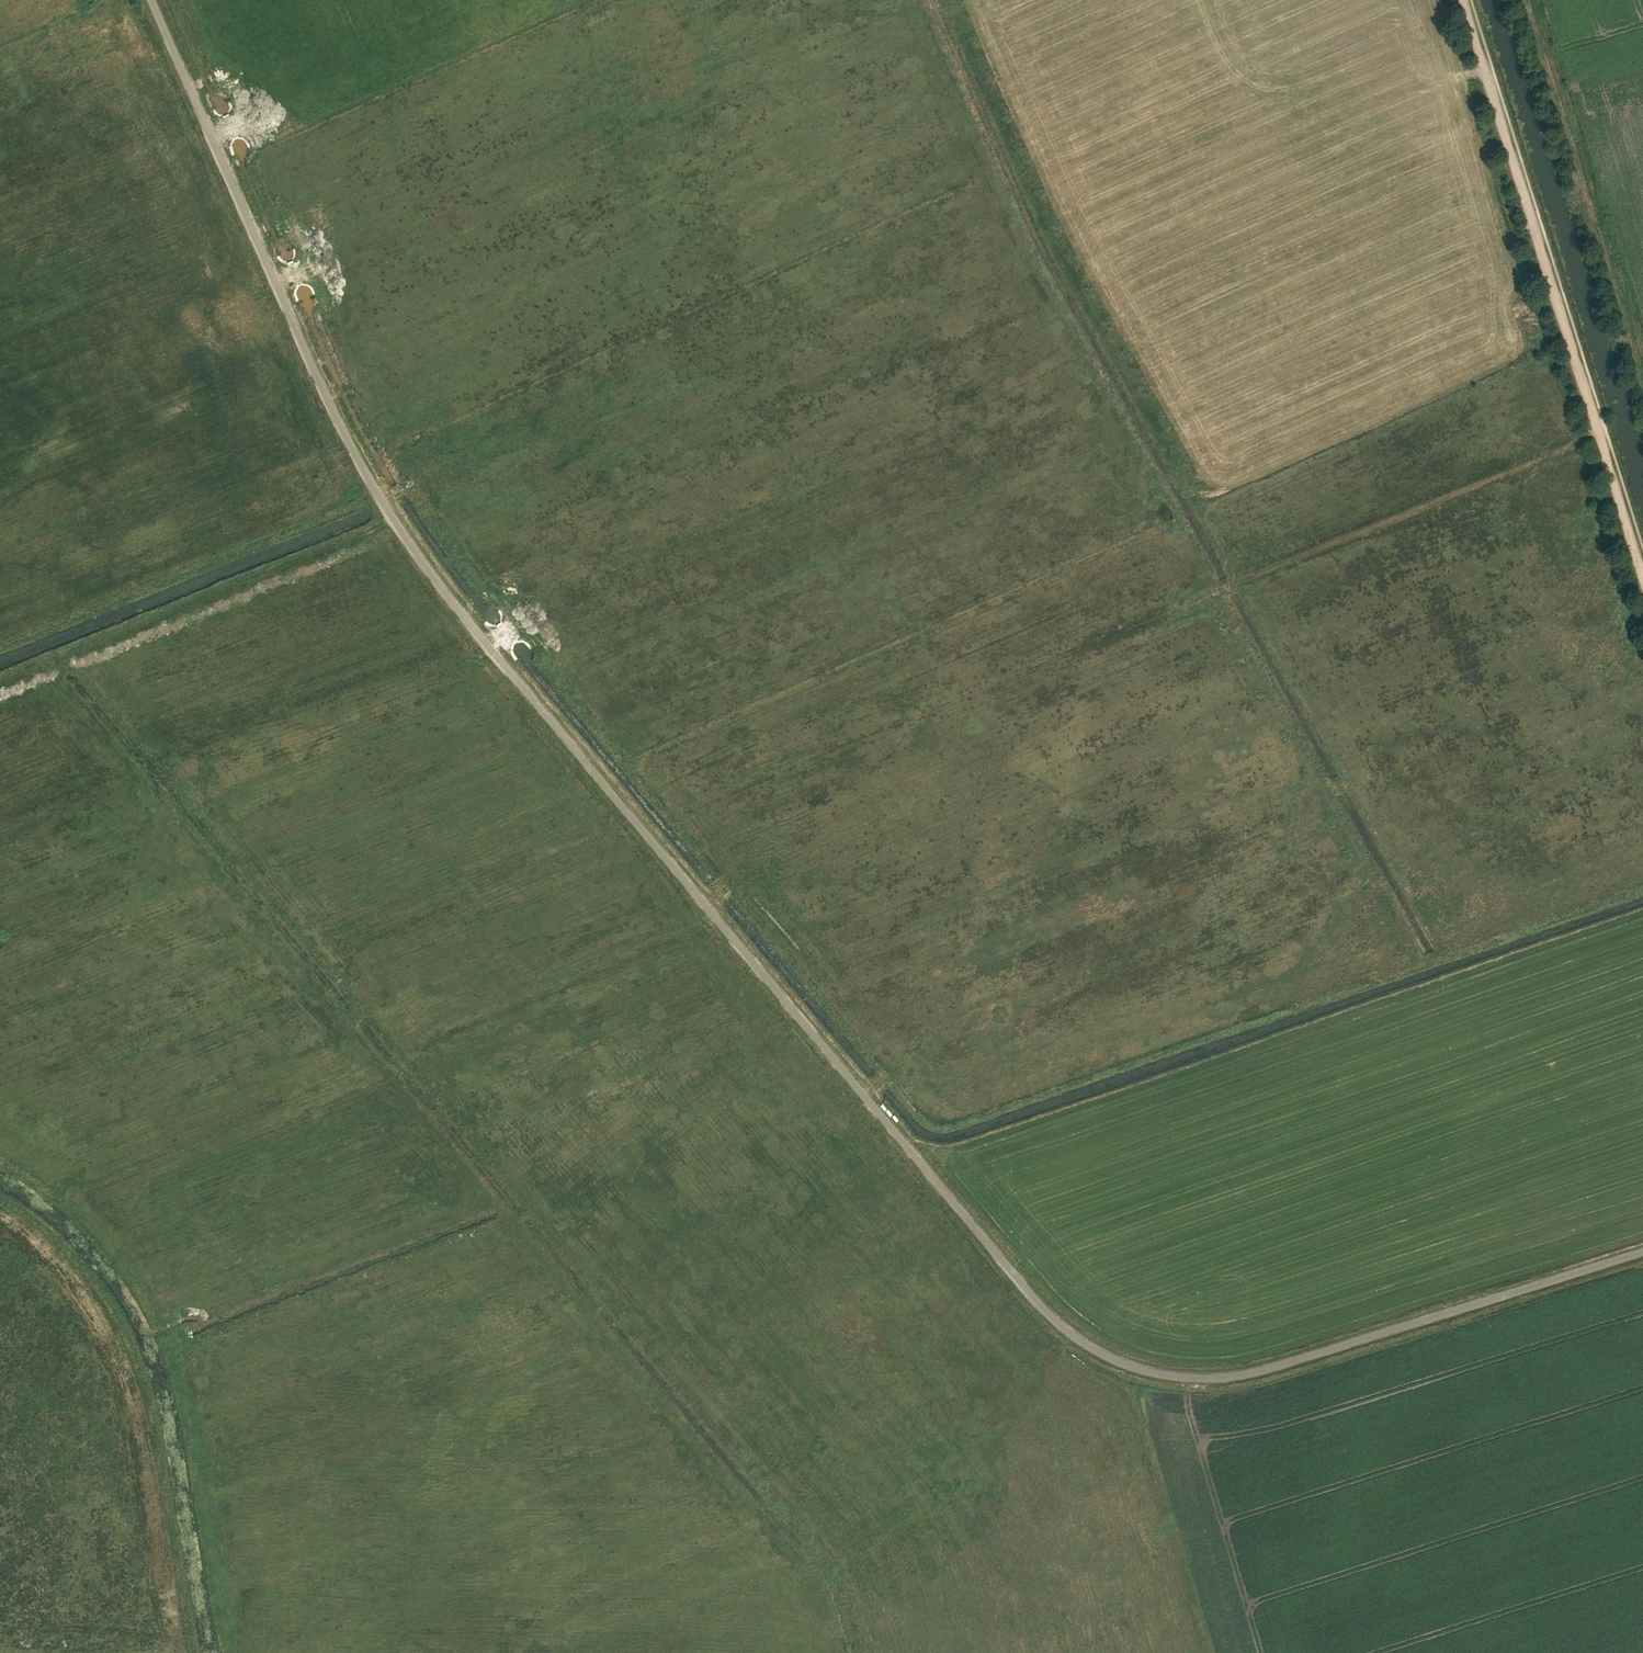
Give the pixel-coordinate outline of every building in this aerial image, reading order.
[(229,1455),(217,1459),(220,1469),(232,1465),(229,1455)]
